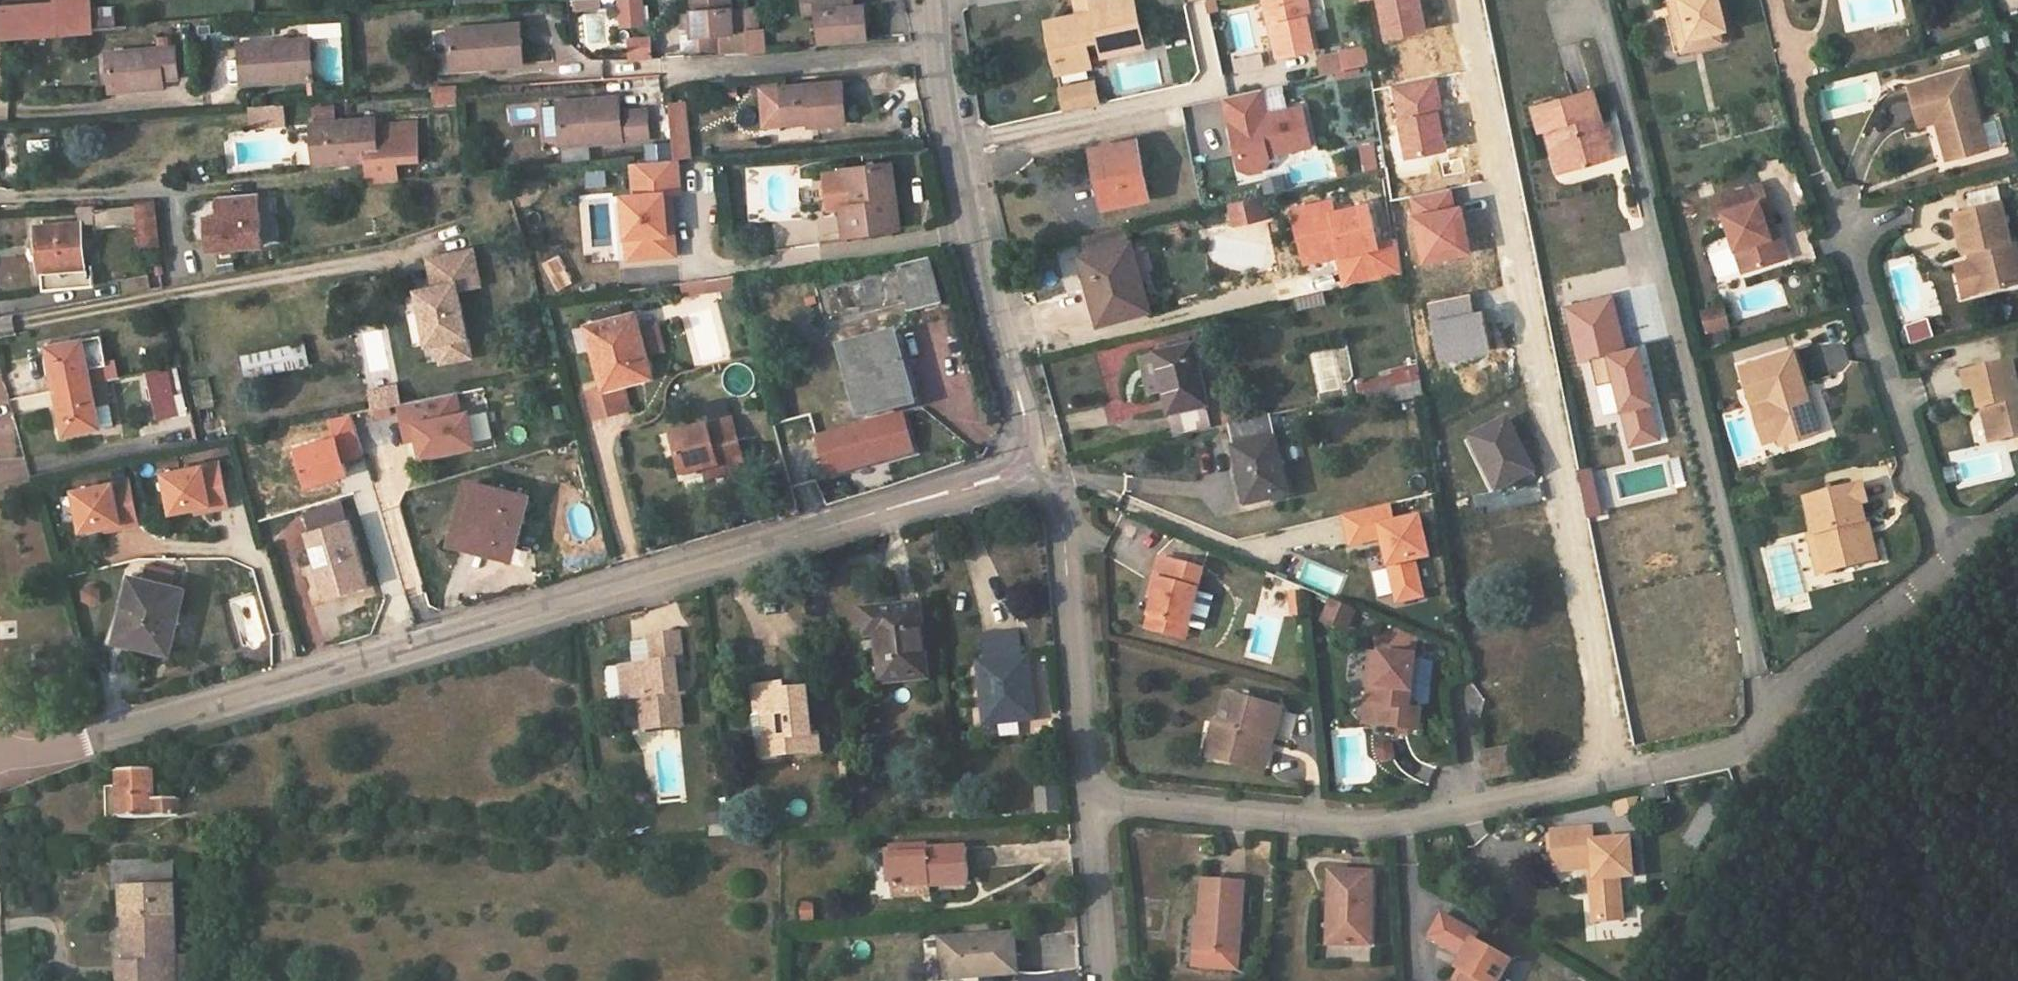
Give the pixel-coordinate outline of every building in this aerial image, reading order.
[(93,30),(90,0),(54,0),(55,4),(57,33),(93,30)] [(604,9),(604,0),(574,0),(575,10),(604,9)] [(620,25),(642,24),(641,0),(619,0),(620,25)] [(733,33),(746,32),(745,8),(731,9),(730,0),(692,0),(692,14),(693,34),(683,35),(684,52),(718,50),(717,34),(733,33)] [(816,14),(815,0),(804,0),(805,15),(816,14)] [(816,14),(820,14),(822,42),(867,37),(864,6),(853,7),(853,0),(815,0),(816,14)] [(1133,0),(1097,0),(1091,1),(1091,0),(1075,0),(1077,16),(1056,20),(1060,35),(1050,37),(1057,73),(1089,66),(1084,42),(1099,39),(1103,56),(1150,46),(1147,35),(1140,36),(1133,0)] [(1264,5),(1267,5),(1278,58),(1318,50),(1307,0),(1263,0),(1264,5)] [(1388,37),(1426,30),(1420,0),(1381,0),(1388,37)] [(1662,1),(1671,52),(1720,40),(1719,30),(1724,29),(1717,0),(1666,0),(1662,1)] [(55,4),(23,6),(25,36),(57,33),(55,4)] [(23,6),(0,8),(0,38),(25,36),(23,6)] [(757,7),(745,8),(746,32),(747,46),(759,45),(759,31),(757,7)] [(585,15),(587,44),(603,43),(602,14),(585,15)] [(682,14),(683,35),(693,34),(692,14),(682,14)] [(1047,21),(1050,37),(1060,35),(1056,20),(1047,21)] [(519,24),(451,29),(453,63),(485,61),(485,67),(522,64),(519,24)] [(648,39),(629,40),(630,58),(649,57),(648,39)] [(240,45),(243,85),(313,79),(311,40),(240,45)] [(1345,71),(1344,68),(1367,63),(1364,46),(1341,51),(1341,53),(1320,58),(1324,75),(1345,71)] [(176,48),(108,53),(111,88),(143,86),(144,89),(163,87),(162,79),(177,78),(176,48)] [(1966,73),(1910,88),(1920,128),(1938,123),(1946,121),(1956,159),(1987,151),(1966,73)] [(1436,76),(1394,85),(1408,157),(1447,149),(1444,134),(1440,113),(1443,112),(1436,76)] [(1059,90),(1064,112),(1096,105),(1091,83),(1059,90)] [(763,124),(783,123),(809,121),(809,125),(844,122),(841,84),(762,88),(763,124)] [(1250,172),(1261,170),(1270,161),(1268,155),(1311,146),(1302,106),(1266,114),(1260,89),(1224,97),(1239,168),(1250,172)] [(458,104),(458,90),(433,92),(435,106),(458,104)] [(1556,127),(1568,169),(1612,157),(1592,92),(1534,108),(1540,132),(1546,130),(1556,127)] [(619,98),(560,102),(562,139),(590,137),(591,144),(649,139),(648,112),(620,113),(619,98)] [(675,161),(674,149),(670,103),(660,104),(665,162),(675,161)] [(677,103),(670,103),(674,149),(681,149),(677,103)] [(282,104),(252,106),(253,128),(283,126),(282,104)] [(376,120),(314,124),(315,142),(320,141),(321,164),(369,160),(370,185),(399,183),(397,162),(420,161),(418,125),(376,127),(376,120)] [(1946,121),(1938,123),(1948,162),(1956,159),(1946,121)] [(1558,172),(1568,169),(1556,127),(1546,130),(1558,172)] [(1149,199),(1138,141),(1095,149),(1102,187),(1100,187),(1104,207),(1149,199)] [(1364,145),(1367,169),(1380,168),(1377,143),(1364,145)] [(677,257),(672,194),(681,194),(678,161),(675,161),(665,162),(633,164),(636,196),(624,197),(629,261),(677,257)] [(892,163),(843,170),(847,205),(842,206),(845,235),(901,228),(892,163)] [(1711,183),(1696,188),(1700,199),(1714,194),(1711,183)] [(1770,218),(1764,200),(1759,184),(1709,200),(1715,217),(1723,214),(1742,272),(1777,261),(1764,220),(1770,218)] [(1419,217),(1459,209),(1456,193),(1416,200),(1419,217)] [(207,218),(209,250),(263,245),(261,224),(259,194),(218,197),(220,217),(207,218)] [(1264,216),(1260,197),(1230,204),(1234,223),(1264,216)] [(159,243),(155,204),(96,211),(95,207),(81,208),(82,223),(95,222),(96,228),(141,224),(143,244),(159,243)] [(1955,215),(1965,255),(1974,252),(1977,262),(1972,263),(1982,294),(2010,288),(2005,266),(2017,262),(2017,256),(2015,241),(2011,242),(2001,204),(1955,215)] [(1308,262),(1338,255),(1345,284),(1400,271),(1393,239),(1377,243),(1368,205),(1299,220),(1308,262)] [(1459,209),(1419,217),(1427,259),(1468,252),(1463,227),(1459,209)] [(1783,259),(1770,218),(1764,220),(1777,261),(1783,259)] [(84,265),(82,223),(36,226),(39,271),(43,272),(44,290),(93,286),(92,265),(84,265)] [(261,224),(263,245),(280,244),(278,223),(261,224)] [(1082,256),(1088,278),(1103,275),(1114,318),(1148,308),(1131,244),(1082,256)] [(481,288),(475,253),(442,259),(447,287),(436,289),(419,292),(429,347),(438,345),(442,364),(472,359),(459,292),(481,288)] [(447,287),(442,259),(430,261),(436,289),(447,287)] [(911,311),(940,304),(929,262),(900,269),(911,311)] [(2005,266),(2010,288),(2017,286),(2017,262),(2005,266)] [(1103,275),(1088,278),(1100,322),(1114,318),(1103,275)] [(735,276),(719,278),(721,290),(737,288),(735,276)] [(719,278),(707,280),(709,291),(709,292),(721,290),(719,278)] [(707,280),(683,283),(685,294),(709,291),(707,280)] [(1326,306),(1324,292),(1295,299),(1297,312),(1326,306)] [(1442,360),(1491,350),(1486,326),(1483,311),(1474,313),(1470,293),(1430,301),(1442,360)] [(1625,349),(1612,296),(1565,307),(1578,362),(1590,359),(1596,385),(1615,381),(1622,411),(1630,445),(1659,439),(1651,403),(1653,403),(1639,347),(1625,349)] [(1721,304),(1701,310),(1706,332),(1727,326),(1721,304)] [(640,329),(636,315),(589,326),(598,362),(606,365),(612,387),(587,393),(594,420),(629,410),(623,384),(653,376),(646,351),(640,329)] [(1907,324),(1912,342),(1937,335),(1932,318),(1907,324)] [(664,346),(658,324),(640,329),(646,351),(664,346)] [(844,350),(854,387),(863,385),(872,416),(913,405),(894,336),(844,350)] [(49,346),(57,390),(92,383),(90,368),(106,365),(101,337),(49,346)] [(306,364),(303,343),(244,354),(248,374),(306,364)] [(1205,407),(1193,348),(1156,357),(1169,416),(1172,415),(1177,437),(1209,429),(1203,407),(1205,407)] [(1791,350),(1739,366),(1750,403),(1765,399),(1778,444),(1815,433),(1805,397),(1801,399),(1798,389),(1802,388),(1791,350)] [(1970,373),(1974,389),(1978,411),(1986,409),(1989,422),(1984,423),(1989,445),(2017,438),(2017,400),(2010,364),(1970,373)] [(1356,384),(1359,395),(1367,393),(1422,380),(1420,366),(1392,372),(1393,377),(1356,384)] [(158,418),(185,413),(176,370),(160,374),(159,370),(148,372),(158,418)] [(1970,373),(1963,375),(1966,391),(1974,389),(1970,373)] [(1425,394),(1422,380),(1367,393),(1369,405),(1394,399),(1394,402),(1425,394)] [(1604,415),(1622,411),(1615,381),(1596,385),(1604,415)] [(100,428),(96,406),(92,383),(57,390),(66,435),(100,428)] [(863,385),(854,387),(863,418),(872,416),(863,385)] [(374,409),(399,404),(395,386),(370,391),(374,409)] [(404,426),(417,424),(419,437),(423,455),(475,445),(475,442),(469,414),(469,412),(460,414),(456,394),(400,405),(404,426)] [(110,403),(96,406),(100,428),(114,426),(110,403)] [(1107,403),(1107,416),(1148,416),(1148,403),(1107,403)] [(469,414),(475,442),(493,439),(487,411),(469,414)] [(343,460),(364,454),(352,414),(331,418),(336,436),(343,460)] [(901,414),(815,438),(824,474),(845,468),(846,471),(912,453),(901,414)] [(1246,505),(1289,495),(1276,437),(1273,438),(1268,416),(1231,424),(1237,447),(1233,448),(1246,505)] [(672,436),(683,476),(717,467),(719,476),(746,468),(733,419),(672,436)] [(1507,420),(1472,438),(1497,489),(1523,477),(1519,471),(1530,466),(1507,420)] [(417,424),(404,426),(407,439),(419,437),(417,424)] [(336,436),(296,448),(306,484),(347,473),(343,460),(336,436)] [(475,445),(423,455),(424,461),(476,451),(475,445)] [(220,463),(164,474),(172,513),(195,509),(210,506),(211,511),(228,507),(220,463)] [(717,467),(683,476),(685,485),(719,476),(717,467)] [(74,491),(82,531),(100,527),(119,523),(120,528),(138,525),(130,481),(74,491)] [(457,536),(510,550),(525,496),(472,482),(457,536)] [(1862,486),(1855,487),(1859,505),(1866,503),(1862,486)] [(1855,487),(1804,499),(1812,535),(1812,537),(1815,536),(1821,558),(1825,557),(1829,575),(1869,564),(1858,524),(1863,523),(1863,522),(1859,505),(1855,487)] [(1401,522),(1396,502),(1344,515),(1351,546),(1383,538),(1391,573),(1396,595),(1398,604),(1423,599),(1415,560),(1429,557),(1419,517),(1401,522)] [(328,599),(369,586),(349,520),(309,532),(328,599)] [(1865,521),(1863,522),(1863,523),(1858,524),(1869,564),(1876,563),(1865,521)] [(119,523),(100,527),(101,532),(120,528),(119,523)] [(1816,578),(1829,575),(1825,557),(1821,558),(1815,536),(1812,537),(1812,535),(1805,536),(1816,578)] [(1204,572),(1159,560),(1153,582),(1159,583),(1149,617),(1189,628),(1190,624),(1199,591),(1204,572)] [(172,586),(176,572),(147,565),(143,579),(172,586)] [(1396,595),(1391,573),(1374,577),(1379,598),(1396,595)] [(143,579),(132,576),(119,634),(153,642),(151,648),(169,653),(185,590),(172,586),(143,579)] [(82,588),(86,604),(105,599),(100,582),(82,588)] [(1806,583),(1775,586),(1777,602),(1791,601),(1793,611),(1809,609),(1806,583)] [(1303,590),(1289,591),(1291,613),(1305,612),(1303,590)] [(1199,591),(1190,624),(1206,629),(1214,595),(1199,591)] [(1354,607),(1331,598),(1324,616),(1346,625),(1354,607)] [(919,608),(863,613),(866,637),(877,636),(882,683),(926,679),(919,608)] [(1189,628),(1149,617),(1146,629),(1186,639),(1189,628)] [(978,665),(984,725),(1033,719),(1027,660),(1019,661),(1016,633),(983,637),(985,664),(978,665)] [(653,666),(621,669),(624,701),(641,699),(644,729),(682,726),(676,664),(683,663),(679,636),(651,638),(653,666)] [(1414,657),(1373,653),(1369,697),(1376,706),(1385,707),(1383,726),(1417,730),(1420,712),(1408,711),(1409,694),(1414,657)] [(786,693),(786,687),(784,673),(782,672),(755,674),(754,677),(757,715),(764,714),(767,743),(777,741),(780,756),(819,753),(818,736),(812,736),(807,691),(786,693)] [(1421,696),(1409,694),(1408,711),(1420,712),(1421,696)] [(1280,710),(1228,696),(1221,724),(1215,724),(1213,759),(1242,761),(1260,765),(1263,751),(1252,748),(1256,735),(1273,739),(1280,710)] [(1213,759),(1215,724),(1205,758),(1213,759)] [(1265,767),(1273,739),(1256,735),(1252,748),(1263,751),(1260,765),(1265,767)] [(777,741),(767,743),(760,744),(762,758),(780,756),(777,741)] [(1511,749),(1483,754),(1487,779),(1516,773),(1511,749)] [(152,770),(118,771),(119,818),(180,816),(179,800),(153,800),(152,770)] [(1591,831),(1551,832),(1553,872),(1593,870),(1594,880),(1589,880),(1591,922),(1618,921),(1616,879),(1632,879),(1630,841),(1592,843),(1591,831)] [(928,848),(889,849),(891,888),(929,886),(969,885),(967,849),(929,851),(928,848)] [(174,889),(147,888),(146,862),(113,862),(113,890),(121,890),(125,964),(117,964),(118,980),(177,980),(176,958),(174,889)] [(147,888),(174,889),(173,862),(146,862),(147,888)] [(1329,872),(1327,907),(1335,907),(1334,945),(1369,946),(1371,873),(1329,872)] [(1199,950),(1236,954),(1242,884),(1200,880),(1196,920),(1201,920),(1199,950)] [(930,895),(929,886),(891,888),(891,898),(930,895)] [(802,902),(803,921),(817,920),(816,901),(802,902)] [(1335,907),(1327,907),(1326,945),(1334,945),(1335,907)] [(1462,957),(1474,938),(1476,934),(1441,914),(1427,937),(1462,957)] [(1196,920),(1189,919),(1186,949),(1199,950),(1201,920),(1196,920)] [(1013,936),(940,941),(943,979),(1015,973),(1013,936)] [(1474,938),(1462,957),(1458,967),(1466,972),(1462,980),(1498,980),(1511,959),(1474,938)] [(176,958),(177,980),(189,980),(187,957),(176,958)]
